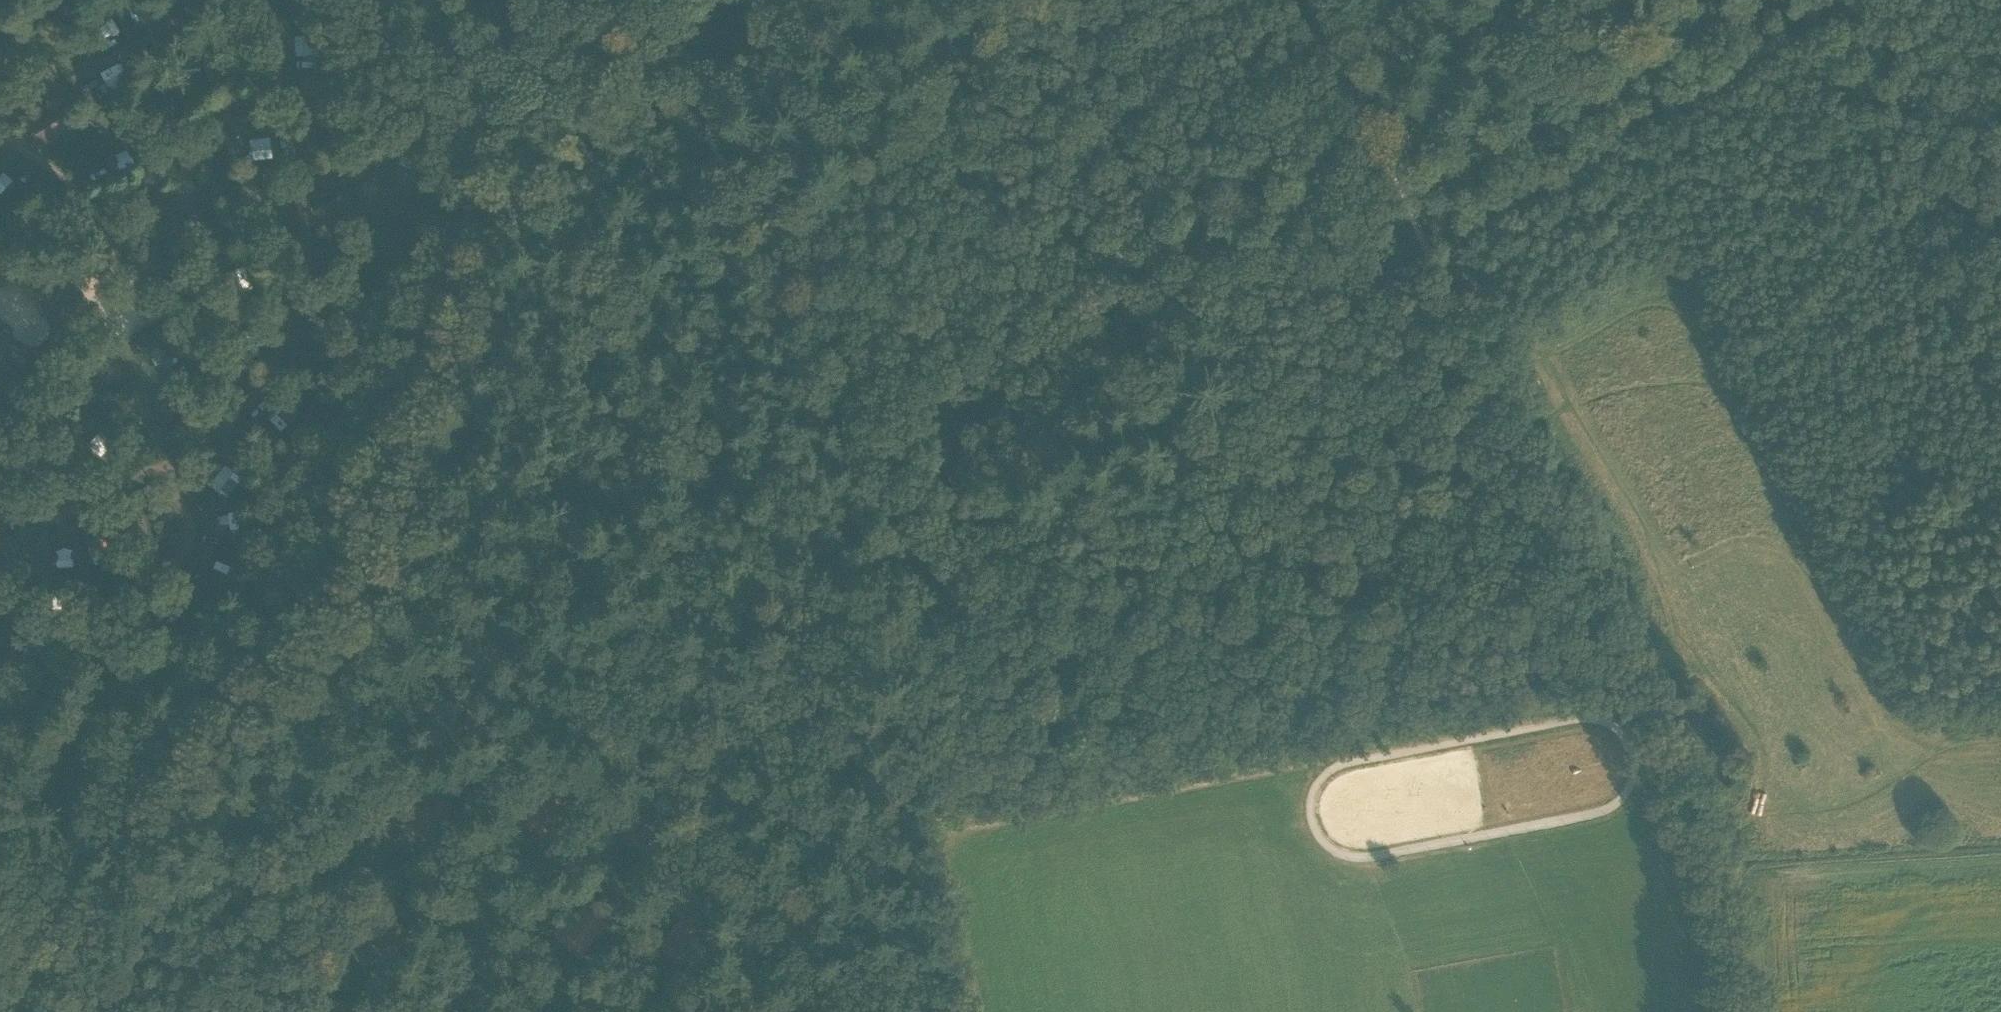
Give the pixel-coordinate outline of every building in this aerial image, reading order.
[(288,52),(293,65),(310,59),(305,46),(288,52)] [(36,131),(45,145),(77,124),(67,110),(36,131)]
